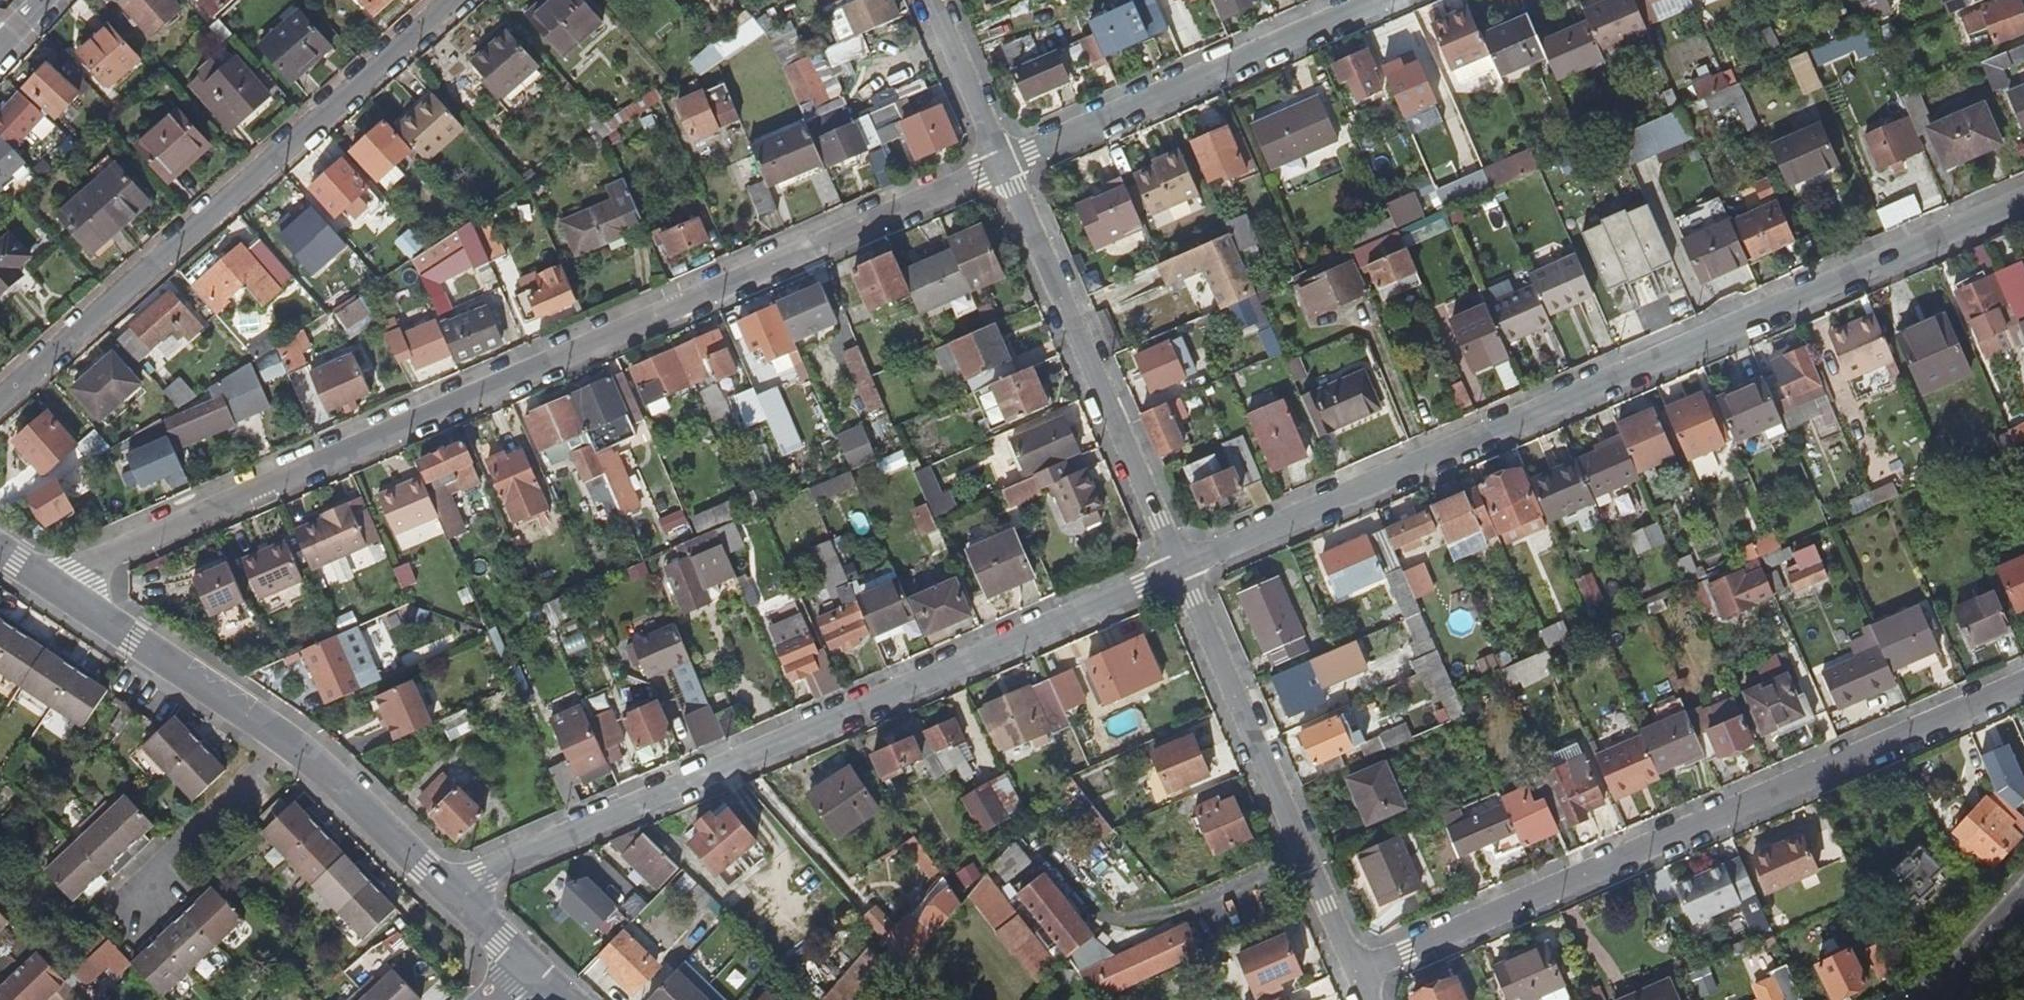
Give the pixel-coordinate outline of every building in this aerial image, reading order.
[(172,0),(135,0),(126,9),(154,40),(184,13),(172,0)] [(203,4),(217,19),(238,0),(207,0),(203,4)] [(393,0),(358,0),(373,17),(393,0)] [(528,22),(554,0),(544,0),(523,17),(528,22)] [(528,22),(559,57),(599,22),(580,0),(554,0),(528,22)] [(898,23),(887,0),(868,0),(868,1),(839,14),(850,43),(898,23)] [(987,13),(1016,0),(981,0),(987,13)] [(1105,61),(1171,32),(1157,0),(1143,0),(1097,20),(1098,22),(1091,26),(1096,37),(1095,38),(1105,61)] [(1223,22),(1256,9),(1252,0),(1213,0),(1223,22)] [(1634,0),(1619,0),(1584,14),(1588,24),(1601,53),(1649,33),(1634,0)] [(1861,6),(1868,23),(1893,13),(1888,0),(1873,0),(1861,6)] [(1988,0),(1942,0),(1949,17),(1988,0)] [(1982,11),(1989,28),(1996,44),(2023,31),(2023,13),(2019,0),(2010,0),(1982,11)] [(1482,39),(1481,36),(1478,37),(1466,11),(1432,26),(1440,44),(1443,43),(1461,84),(1495,69),(1482,39)] [(1989,28),(1982,11),(1961,20),(1967,36),(1989,28)] [(1540,45),(1528,15),(1503,27),(1505,29),(1482,39),(1495,69),(1498,76),(1545,55),(1540,45)] [(332,51),(303,16),(264,48),(294,83),(332,51)] [(234,36),(221,21),(213,28),(227,42),(234,36)] [(1545,55),(1556,80),(1604,60),(1601,53),(1588,24),(1540,45),(1545,55)] [(766,36),(756,25),(715,53),(723,63),(766,36)] [(805,62),(790,25),(766,36),(782,72),(805,62)] [(1767,48),(1770,55),(1781,50),(1769,28),(1760,32),(1767,48)] [(1874,36),(1878,47),(1896,39),(1891,28),(1874,36)] [(111,90),(140,64),(110,29),(80,55),(111,90)] [(534,70),(506,36),(472,64),(502,97),(534,70)] [(1854,48),(1849,36),(1821,48),(1816,50),(1820,60),(1836,54),(1836,55),(1854,48)] [(1093,66),(1105,61),(1095,38),(1094,37),(1080,43),(1091,67),(1093,66)] [(1005,51),(1014,73),(1041,61),(1031,39),(1005,51)] [(1879,52),(1874,41),(1861,47),(1866,58),(1879,52)] [(2004,54),(2009,66),(2023,59),(2023,45),(2004,54)] [(690,64),(701,77),(714,69),(723,63),(715,53),(710,48),(690,64)] [(1770,55),(1767,48),(1751,56),(1760,75),(1776,68),(1770,55)] [(1367,51),(1333,66),(1341,84),(1349,81),(1355,95),(1373,87),(1366,73),(1375,69),(1367,51)] [(1069,84),(1056,54),(1041,61),(1014,73),(1027,102),(1069,84)] [(1822,88),(1808,54),(1789,62),(1804,96),(1822,88)] [(2009,66),(2004,54),(1981,64),(1986,77),(1992,92),(2009,85),(2002,69),(2009,67),(2009,66)] [(827,72),(819,56),(805,62),(782,72),(802,120),(829,109),(828,105),(816,77),(827,72)] [(205,79),(211,85),(224,74),(212,61),(199,73),(205,79)] [(1107,66),(1105,61),(1093,66),(1095,72),(1107,66)] [(1416,63),(1386,77),(1402,114),(1433,102),(1416,63)] [(190,91),(209,112),(218,104),(238,127),(268,100),(236,64),(224,74),(211,85),(205,79),(190,91)] [(1690,82),(1709,73),(1706,65),(1696,70),(1699,77),(1690,81),(1690,82)] [(56,120),(78,99),(72,92),(64,84),(49,68),(26,90),(56,120)] [(829,71),(827,72),(816,77),(828,105),(840,100),(829,71)] [(78,99),(104,126),(116,115),(85,81),(77,72),(64,84),(72,92),(78,99)] [(1699,101),(1729,89),(1722,74),(1712,79),(1711,76),(1709,73),(1690,82),(1699,101)] [(1739,84),(1729,89),(1734,102),(1738,111),(1745,127),(1747,132),(1758,127),(1739,84)] [(714,136),(739,126),(722,87),(678,106),(693,144),(714,136)] [(1671,114),(1681,109),(1672,88),(1661,93),(1671,114)] [(1734,102),(1729,89),(1699,101),(1692,104),(1695,110),(1705,105),(1709,113),(1734,102)] [(2008,97),(2023,136),(2023,90),(2008,97)] [(1901,99),(1910,119),(1918,138),(1930,133),(1944,168),(2000,145),(1984,107),(1931,129),(1916,92),(1901,99)] [(19,93),(0,112),(0,139),(1,140),(11,151),(45,117),(19,93)] [(602,126),(575,95),(558,109),(573,126),(579,121),(589,131),(585,134),(594,145),(600,142),(604,139),(610,135),(602,126)] [(610,135),(660,103),(654,95),(602,126),(610,135)] [(433,97),(394,129),(423,163),(461,130),(433,97)] [(915,123),(906,102),(868,118),(881,147),(906,136),(917,162),(954,147),(940,113),(915,123)] [(1320,103),(1290,115),(1310,160),(1339,147),(1320,103)] [(218,104),(209,112),(229,134),(238,127),(218,104)] [(1631,166),(1694,138),(1681,109),(1671,114),(1619,137),(1631,166)] [(1745,127),(1738,111),(1716,121),(1723,136),(1745,127)] [(211,148),(179,114),(138,150),(168,185),(211,148)] [(1310,160),(1290,115),(1254,131),(1274,174),(1310,160)] [(656,132),(650,118),(639,123),(645,137),(656,132)] [(854,158),(881,147),(868,118),(812,142),(816,151),(822,149),(830,168),(841,163),(846,174),(858,168),(854,158)] [(1902,163),(1925,153),(1918,138),(1910,119),(1865,138),(1879,173),(1891,167),(1894,174),(1905,169),(1902,163)] [(376,183),(398,164),(409,154),(383,125),(351,154),(376,183)] [(1227,126),(1193,141),(1213,186),(1228,178),(1230,183),(1246,176),(1244,172),(1232,144),(1234,143),(1231,136),(1227,126)] [(1804,134),(1822,174),(1836,168),(1819,128),(1804,134)] [(751,153),(753,159),(809,135),(807,131),(751,153)] [(1241,132),(1231,136),(1234,143),(1232,144),(1244,172),(1256,167),(1241,132)] [(622,143),(618,133),(607,139),(612,149),(622,143)] [(1790,188),(1822,174),(1804,134),(1773,148),(1790,188)] [(767,192),(823,168),(816,151),(812,142),(809,135),(753,159),(765,186),(767,192)] [(717,145),(714,136),(693,144),(697,153),(717,145)] [(25,165),(11,151),(1,140),(0,140),(0,190),(25,165)] [(593,154),(603,147),(600,142),(594,145),(589,148),(593,154)] [(1625,166),(1614,143),(1592,154),(1602,177),(1625,166)] [(1164,164),(1154,168),(1135,177),(1152,216),(1199,194),(1181,151),(1162,159),(1164,164)] [(879,192),(897,184),(884,153),(866,161),(879,192)] [(1152,164),(1154,168),(1164,164),(1162,159),(1152,164)] [(1507,160),(1484,170),(1493,191),(1516,181),(1507,160)] [(365,190),(341,162),(310,190),(335,217),(344,210),(353,218),(366,209),(356,198),(365,190)] [(405,174),(398,164),(376,183),(383,192),(405,174)] [(93,253),(149,203),(118,166),(61,216),(93,253)] [(530,186),(540,180),(534,170),(524,177),(530,186)] [(1562,175),(1548,180),(1556,200),(1553,201),(1564,227),(1575,223),(1564,197),(1571,194),(1562,175)] [(1780,248),(1785,245),(1795,241),(1780,206),(1767,178),(1752,184),(1765,212),(1737,225),(1752,261),(1780,248)] [(1140,222),(1121,179),(1103,187),(1107,198),(1096,203),(1094,199),(1077,207),(1096,252),(1113,244),(1109,237),(1140,222)] [(625,233),(642,226),(624,183),(606,191),(611,204),(560,226),(575,259),(626,237),(625,233)] [(758,222),(777,214),(767,192),(765,186),(747,193),(758,222)] [(1424,197),(1411,202),(1417,217),(1430,211),(1424,197)] [(1730,223),(1721,201),(1677,220),(1687,242),(1730,223)] [(1411,202),(1393,209),(1399,225),(1418,218),(1417,217),(1411,202)] [(1903,228),(1921,220),(1913,202),(1896,209),(1903,228)] [(280,207),(288,216),(293,212),(285,203),(280,207)] [(1459,206),(1445,212),(1452,228),(1467,221),(1459,206)] [(304,235),(288,216),(280,207),(254,229),(278,257),(304,235)] [(470,224),(487,264),(504,257),(486,214),(474,222),(470,224)] [(1344,239),(1350,253),(1361,249),(1398,233),(1392,218),(1344,239)] [(1227,227),(1231,235),(1243,263),(1258,256),(1254,245),(1257,244),(1246,219),(1227,227)] [(1113,244),(1144,231),(1140,222),(1109,237),(1113,244)] [(696,223),(656,240),(659,248),(666,245),(672,257),(705,244),(696,223)] [(1704,283),(1748,263),(1730,223),(1687,242),(1704,283)] [(473,270),(487,264),(470,224),(457,232),(458,235),(411,264),(418,280),(434,318),(451,311),(439,285),(471,268),(473,270)] [(980,227),(948,241),(952,251),(969,291),(1002,276),(980,227)] [(1383,299),(1420,283),(1398,233),(1361,249),(1350,253),(1355,264),(1360,276),(1371,271),(1383,299)] [(54,247),(43,234),(34,244),(46,255),(54,247)] [(1245,299),(1256,294),(1251,283),(1243,263),(1231,235),(1159,267),(1169,289),(1206,273),(1221,310),(1245,299)] [(27,257),(9,236),(0,244),(0,301),(1,303),(26,281),(15,267),(27,257)] [(293,279),(259,241),(244,253),(240,248),(226,259),(223,255),(215,261),(219,265),(190,290),(213,316),(228,304),(223,299),(242,283),(263,305),(293,279)] [(1790,254),(1799,250),(1795,241),(1785,245),(1780,248),(1784,259),(1791,256),(1790,254)] [(969,291),(952,251),(899,274),(910,298),(917,314),(923,311),(966,292),(969,291)] [(1295,278),(1299,288),(1355,264),(1350,253),(1302,274),(1295,278)] [(1534,289),(1546,317),(1594,296),(1593,293),(1577,256),(1529,277),(1534,289)] [(910,298),(899,274),(892,259),(855,276),(871,315),(910,298)] [(1312,317),(1368,293),(1360,276),(1355,264),(1299,288),(1312,317)] [(1594,296),(1608,328),(1628,319),(1626,314),(1663,298),(1651,267),(1593,293),(1594,296)] [(1997,277),(2010,306),(2017,323),(2023,320),(2023,303),(2023,300),(2023,299),(2023,276),(2020,268),(1997,277)] [(565,284),(568,282),(562,269),(537,279),(536,275),(518,282),(523,293),(514,298),(525,324),(573,303),(565,284)] [(1957,289),(1980,341),(1984,351),(2009,339),(2009,338),(2021,332),(2017,323),(2010,306),(1997,277),(1985,276),(1957,289)] [(505,304),(494,279),(481,285),(492,309),(505,304)] [(329,314),(346,303),(331,282),(314,294),(329,314)] [(777,305),(793,341),(820,329),(835,322),(821,286),(777,305)] [(1269,289),(1256,294),(1260,303),(1273,298),(1269,289)] [(1503,345),(1549,325),(1546,317),(1534,289),(1487,309),(1503,345)] [(974,309),(966,292),(923,311),(927,319),(951,309),(955,318),(967,313),(976,332),(986,328),(977,308),(974,309)] [(1260,303),(1256,294),(1245,299),(1257,327),(1260,326),(1263,331),(1271,328),(1260,303)] [(156,306),(115,341),(133,361),(173,326),(188,343),(200,332),(170,297),(158,308),(156,306)] [(357,302),(335,317),(343,330),(366,316),(357,302)] [(977,308),(986,328),(994,324),(996,323),(987,303),(977,308)] [(786,344),(793,341),(777,305),(735,323),(748,353),(767,344),(769,352),(786,344)] [(1497,370),(1511,364),(1503,345),(1487,309),(1452,324),(1473,373),(1474,376),(1476,375),(1494,367),(1496,371),(1497,370)] [(1879,326),(1875,315),(1830,336),(1834,346),(1879,326)] [(373,329),(366,316),(343,330),(352,343),(373,329)] [(487,317),(446,335),(457,363),(499,344),(487,317)] [(1947,318),(1923,328),(1926,335),(1950,325),(1947,318)] [(384,339),(398,334),(392,320),(377,326),(384,339)] [(994,324),(986,328),(976,332),(934,351),(941,368),(977,353),(984,370),(1009,359),(994,324)] [(384,339),(399,368),(412,363),(416,373),(448,359),(433,325),(401,339),(398,334),(384,339)] [(1926,335),(1923,328),(1899,338),(1922,397),(1971,375),(1950,325),(1926,335)] [(1879,326),(1834,346),(1849,382),(1885,366),(1895,362),(1879,326)] [(820,329),(793,341),(796,350),(797,352),(818,342),(815,337),(822,333),(820,329)] [(716,331),(673,350),(688,386),(698,381),(701,387),(734,372),(716,331)] [(268,340),(274,349),(283,343),(277,334),(268,340)] [(2009,339),(2011,343),(2014,349),(2023,345),(2023,340),(2022,334),(2009,339)] [(285,375),(289,385),(309,377),(291,338),(283,343),(274,349),(285,375)] [(1169,345),(1136,360),(1150,393),(1183,379),(1178,367),(1192,361),(1182,339),(1169,345)] [(2009,339),(1984,351),(1986,355),(2011,343),(2009,339)] [(246,354),(253,362),(274,349),(268,340),(246,354)] [(793,341),(786,344),(790,352),(796,350),(793,341)] [(882,407),(879,399),(874,387),(870,378),(855,344),(836,352),(849,381),(865,414),(882,407)] [(263,385),(285,375),(274,349),(253,362),(263,385)] [(688,386),(673,350),(630,369),(645,404),(683,388),(688,386)] [(1777,378),(1765,384),(1775,406),(1807,392),(1819,386),(1805,351),(1772,366),(1777,378)] [(112,357),(73,391),(98,419),(136,385),(112,357)] [(353,358),(309,377),(325,415),(369,396),(353,358)] [(1299,359),(1287,364),(1295,383),(1308,377),(1299,359)] [(1895,362),(1885,366),(1894,385),(1903,380),(1895,362)] [(192,401),(177,411),(160,421),(168,439),(174,454),(269,413),(250,364),(192,401)] [(1520,384),(1511,364),(1497,370),(1506,390),(1520,384)] [(1042,394),(1031,367),(991,384),(970,393),(982,419),(986,429),(987,430),(1007,421),(1007,422),(1047,405),(1051,404),(1050,399),(1047,392),(1042,394)] [(643,421),(622,372),(569,396),(585,431),(590,443),(602,472),(611,494),(622,488),(602,440),(596,427),(626,413),(632,426),(643,421)] [(1461,378),(1463,381),(1473,404),(1473,405),(1486,398),(1476,375),(1474,376),(1473,373),(1461,378)] [(781,376),(769,381),(777,401),(789,396),(781,376)] [(1303,401),(1318,436),(1377,411),(1363,376),(1303,401)] [(1737,396),(1719,404),(1735,443),(1763,431),(1782,423),(1775,406),(1765,384),(1763,379),(1735,391),(1737,396)] [(752,389),(764,417),(780,410),(777,401),(769,381),(752,389)] [(1473,404),(1463,381),(1450,387),(1460,410),(1473,404)] [(162,394),(177,411),(192,401),(177,382),(162,394)] [(1828,385),(1822,387),(1826,395),(1830,404),(1835,402),(1828,385)] [(1211,386),(1205,389),(1208,398),(1215,394),(1211,386)] [(694,412),(683,388),(645,404),(650,416),(667,409),(673,421),(686,415),(694,412)] [(747,425),(764,417),(752,389),(735,397),(747,425)] [(692,395),(698,410),(707,430),(716,425),(702,391),(692,395)] [(1811,402),(1807,392),(1775,406),(1782,423),(1786,431),(1818,417),(1811,402)] [(1706,395),(1668,412),(1689,461),(1727,445),(1706,395)] [(1830,404),(1826,395),(1811,402),(1818,417),(1823,429),(1838,424),(1830,404)] [(585,431),(569,396),(525,416),(541,452),(547,448),(553,462),(571,454),(570,453),(565,441),(585,431)] [(1178,400),(1142,416),(1159,457),(1184,447),(1174,425),(1185,420),(1178,400)] [(1249,420),(1271,470),(1291,462),(1308,454),(1287,404),(1249,420)] [(698,442),(710,437),(707,430),(698,410),(694,412),(686,415),(698,442)] [(602,440),(632,426),(626,413),(596,427),(602,440)] [(1619,429),(1622,436),(1626,446),(1638,475),(1674,460),(1654,413),(1619,429)] [(73,447),(45,415),(14,442),(42,475),(73,447)] [(1006,444),(1022,480),(1033,475),(1035,474),(1065,461),(1078,455),(1062,418),(1006,444)] [(986,429),(982,419),(975,422),(979,432),(986,429)] [(1786,431),(1782,423),(1763,431),(1770,444),(1787,436),(1786,431)] [(860,424),(834,435),(850,472),(875,461),(860,424)] [(2008,432),(2009,434),(2015,447),(2023,443),(2023,425),(2008,432)] [(97,458),(109,451),(92,432),(82,441),(97,458)] [(1577,460),(1577,462),(1594,500),(1641,480),(1638,475),(1626,446),(1622,436),(1606,444),(1608,447),(1577,460)] [(168,439),(125,456),(139,488),(182,471),(174,454),(168,439)] [(1223,449),(1228,461),(1248,451),(1243,439),(1223,449)] [(463,442),(419,461),(427,481),(432,491),(426,493),(437,517),(448,541),(465,533),(449,497),(463,491),(462,489),(479,481),(463,442)] [(582,481),(593,476),(602,472),(590,443),(570,453),(571,454),(582,481)] [(1248,451),(1228,461),(1233,473),(1225,477),(1216,458),(1186,471),(1202,510),(1244,491),(1263,483),(1248,451)] [(503,454),(487,461),(513,522),(546,508),(523,453),(506,461),(503,454)] [(911,459),(914,467),(921,464),(917,456),(911,459)] [(1071,475),(1065,461),(1035,474),(1042,491),(1053,486),(1068,522),(1081,517),(1098,509),(1103,507),(1087,468),(1071,475)] [(1577,462),(1531,483),(1547,521),(1575,509),(1583,526),(1602,518),(1594,500),(1577,462)] [(926,467),(911,473),(925,504),(926,507),(932,520),(958,508),(950,490),(943,493),(930,465),(926,467)] [(1504,534),(1542,516),(1522,470),(1484,487),(1504,534)] [(603,500),(612,496),(611,494),(602,472),(593,476),(603,500)] [(850,472),(807,490),(814,506),(856,488),(850,472)] [(1022,480),(1003,489),(1011,507),(1016,505),(1040,494),(1033,475),(1022,480)] [(393,536),(437,517),(426,493),(420,478),(376,497),(393,536)] [(58,480),(28,498),(45,531),(75,513),(58,480)] [(1263,483),(1244,491),(1253,511),(1270,503),(1263,483)] [(1868,495),(1873,507),(1898,496),(1892,484),(1868,495)] [(1628,492),(1609,499),(1615,512),(1633,505),(1628,492)] [(1468,495),(1431,511),(1455,564),(1501,544),(1479,493),(1469,497),(1468,495)] [(348,503),(367,547),(380,542),(361,498),(348,503)] [(689,512),(696,530),(736,515),(730,498),(689,512)] [(322,520),(295,532),(312,571),(367,547),(348,503),(330,511),(332,516),(322,520)] [(926,507),(925,504),(907,512),(919,538),(924,536),(932,552),(943,546),(932,520),(926,507)] [(658,517),(664,532),(689,522),(683,507),(658,517)] [(1086,527),(1103,520),(1098,509),(1081,517),(1086,527)] [(320,515),(322,520),(332,516),(330,511),(320,515)] [(1427,514),(1385,532),(1395,555),(1437,537),(1427,514)] [(1547,529),(1542,516),(1504,534),(1509,545),(1547,529)] [(1657,522),(1632,533),(1640,555),(1665,544),(1657,522)] [(714,531),(725,555),(742,548),(732,523),(714,531)] [(807,546),(825,538),(821,528),(802,536),(807,546)] [(703,589),(733,575),(725,555),(714,531),(695,539),(682,544),(689,560),(679,565),(665,572),(683,615),(709,604),(703,589)] [(1395,555),(1385,532),(1323,560),(1340,599),(1386,579),(1403,572),(1395,555)] [(1015,534),(968,554),(987,600),(1034,580),(1015,534)] [(1781,549),(1775,536),(1753,546),(1758,559),(1762,557),(1781,549)] [(285,542),(241,561),(259,601),(303,582),(285,542)] [(841,568),(830,542),(811,552),(832,599),(842,594),(848,609),(819,622),(830,650),(842,646),(844,652),(858,646),(856,640),(866,635),(861,621),(864,620),(857,604),(841,568)] [(689,560),(682,544),(673,549),(679,565),(689,560)] [(1738,550),(1745,565),(1757,559),(1758,559),(1753,546),(1752,544),(1738,550)] [(1781,549),(1762,557),(1768,570),(1792,558),(1787,547),(1781,549)] [(1814,548),(1795,555),(1799,565),(1785,571),(1794,593),(1827,580),(1814,548)] [(1685,582),(1688,589),(1700,584),(1708,581),(1704,571),(1698,573),(1690,555),(1676,561),(1685,582)] [(644,560),(627,566),(632,579),(649,573),(644,560)] [(1998,571),(2016,614),(2023,610),(2023,560),(1998,571)] [(401,589),(414,583),(406,564),(393,569),(401,589)] [(211,619),(246,604),(229,565),(195,579),(211,619)] [(850,566),(841,568),(857,604),(899,585),(891,567),(857,580),(850,566)] [(1757,605),(1774,597),(1762,570),(1745,578),(1757,605)] [(1724,619),(1757,605),(1745,578),(1744,574),(1732,578),(1729,571),(1717,577),(1720,583),(1711,588),(1718,604),(1724,619)] [(1421,615),(1403,572),(1386,579),(1405,622),(1407,621),(1421,615)] [(1578,578),(1590,607),(1604,601),(1593,572),(1578,578)] [(1776,572),(1766,576),(1775,595),(1785,591),(1776,572)] [(1278,580),(1240,597),(1264,653),(1267,651),(1274,667),(1306,652),(1302,642),(1302,636),(1278,580)] [(1708,581),(1700,584),(1710,607),(1718,604),(1711,588),(1708,581)] [(1663,600),(1688,589),(1685,582),(1638,603),(1641,610),(1663,600)] [(795,587),(805,611),(814,606),(803,583),(795,587)] [(1688,589),(1698,612),(1710,607),(1700,584),(1688,589)] [(914,620),(899,585),(857,604),(864,620),(872,639),(914,620)] [(955,585),(912,603),(927,637),(970,619),(955,585)] [(586,586),(538,607),(547,627),(568,618),(564,610),(575,605),(579,612),(594,606),(586,586)] [(474,601),(467,587),(458,592),(464,606),(474,601)] [(749,587),(740,590),(748,609),(757,605),(749,587)] [(1971,648),(2011,631),(1995,596),(1956,613),(1971,648)] [(1663,600),(1641,610),(1645,620),(1668,609),(1663,600)] [(795,602),(764,617),(769,628),(800,615),(795,602)] [(1927,605),(1918,609),(1923,620),(1932,616),(1927,605)] [(335,622),(346,617),(342,608),(331,613),(335,622)] [(1871,629),(1879,648),(1889,670),(1935,650),(1923,620),(1918,609),(1871,629)] [(421,614),(408,611),(405,619),(419,623),(421,614)] [(822,700),(839,692),(829,668),(817,673),(812,659),(816,657),(809,639),(800,615),(769,628),(779,652),(792,685),(812,677),(822,700)] [(1410,665),(1416,678),(1419,677),(1430,672),(1444,666),(1421,615),(1407,621),(1415,641),(1410,644),(1417,661),(1410,665)] [(0,620),(0,653),(17,626),(6,619),(3,622),(0,620)] [(1441,622),(1429,628),(1436,645),(1449,638),(1441,622)] [(1562,624),(1540,634),(1545,646),(1547,651),(1569,641),(1562,624)] [(17,626),(0,653),(0,682),(17,693),(45,651),(30,640),(32,636),(17,626)] [(1879,648),(1871,629),(1870,626),(1860,629),(1863,635),(1848,643),(1855,659),(1879,648)] [(646,682),(648,681),(664,674),(673,670),(693,716),(684,720),(697,749),(722,738),(714,720),(710,710),(705,699),(698,684),(689,663),(674,630),(632,648),(644,679),(646,682)] [(1601,644),(1595,630),(1583,635),(1589,649),(1601,644)] [(1539,648),(1545,646),(1540,634),(1540,632),(1533,635),(1539,648)] [(302,652),(325,707),(362,690),(339,636),(302,652)] [(1104,708),(1122,700),(1162,683),(1165,682),(1146,639),(1144,640),(1085,665),(1089,674),(1103,704),(1104,708)] [(1357,643),(1334,652),(1276,677),(1292,716),(1326,701),(1322,689),(1368,669),(1357,643)] [(1837,709),(1895,685),(1889,670),(1879,648),(1855,659),(1822,673),(1837,709)] [(45,651),(17,693),(48,713),(78,666),(65,658),(63,662),(45,651)] [(1514,665),(1501,671),(1506,683),(1518,678),(1521,681),(1524,683),(1528,684),(1540,679),(1542,675),(1543,670),(1540,663),(1544,661),(1547,669),(1554,666),(1547,651),(1514,665)] [(1507,652),(1495,657),(1501,671),(1514,665),(1507,652)] [(1414,674),(1409,664),(1393,671),(1397,681),(1414,674)] [(80,735),(107,691),(89,679),(91,674),(78,666),(48,713),(80,735)] [(1444,666),(1430,672),(1438,691),(1452,685),(1444,666)] [(514,691),(520,705),(529,701),(515,668),(505,672),(514,691)] [(693,716),(673,670),(664,674),(684,720),(693,716)] [(1438,691),(1430,672),(1419,677),(1428,696),(1438,691)] [(1103,704),(1089,674),(1084,676),(1098,707),(1103,704)] [(1786,674),(1744,693),(1761,733),(1804,715),(1786,674)] [(698,684),(705,699),(720,692),(714,677),(698,684)] [(1069,729),(1048,682),(1032,689),(1053,737),(1069,729)] [(389,728),(395,743),(417,733),(432,727),(413,683),(377,699),(384,715),(389,728)] [(1727,687),(1707,696),(1712,708),(1733,699),(1727,687)] [(1053,737),(1032,689),(989,708),(1007,751),(1030,741),(1034,749),(1054,739),(1053,737)] [(520,705),(514,691),(477,707),(484,723),(520,706),(520,705)] [(583,711),(586,717),(591,715),(584,699),(579,701),(583,711)] [(1685,713),(1679,699),(1654,710),(1661,724),(1685,713)] [(1703,755),(1707,764),(1753,744),(1733,699),(1712,708),(1688,719),(1703,755)] [(1364,722),(1382,715),(1377,702),(1359,708),(1364,722)] [(639,753),(673,738),(659,705),(625,721),(639,753)] [(1007,751),(989,708),(979,713),(1001,754),(1007,751)] [(152,732),(156,725),(133,709),(129,715),(152,732)] [(574,791),(582,787),(610,774),(589,724),(586,717),(583,711),(551,724),(570,768),(551,776),(566,811),(581,805),(574,791)] [(722,738),(724,742),(740,736),(729,712),(714,720),(722,738)] [(473,730),(464,713),(432,727),(417,733),(438,752),(449,744),(473,730)] [(1641,737),(1657,775),(1703,755),(1688,719),(1685,713),(1661,724),(1639,734),(1641,737)] [(383,731),(389,728),(384,715),(378,718),(383,731)] [(589,724),(610,774),(624,768),(615,748),(623,745),(610,715),(589,724)] [(1301,735),(1320,780),(1345,769),(1340,756),(1359,747),(1364,745),(1364,744),(1358,732),(1351,735),(1344,717),(1301,735)] [(169,776),(205,741),(194,729),(190,733),(175,718),(162,730),(143,749),(169,776)] [(952,719),(926,734),(947,772),(958,765),(967,781),(975,776),(966,760),(974,755),(967,743),(959,748),(956,743),(963,738),(952,719)] [(1084,724),(1070,731),(1077,747),(1091,741),(1084,724)] [(1378,738),(1384,752),(1413,739),(1407,725),(1378,738)] [(947,775),(924,735),(874,757),(882,777),(923,760),(931,782),(947,775)] [(1594,758),(1613,802),(1641,789),(1640,788),(1659,779),(1657,775),(1641,737),(1594,758)] [(1194,738),(1152,756),(1169,796),(1212,777),(1194,738)] [(1384,752),(1378,738),(1364,744),(1364,745),(1359,747),(1365,760),(1384,752)] [(860,739),(854,742),(859,750),(866,747),(860,739)] [(194,803),(227,772),(212,755),(215,751),(205,741),(169,776),(194,803)] [(49,758),(52,765),(64,761),(60,753),(49,758)] [(36,762),(28,756),(23,764),(30,769),(36,762)] [(1584,759),(1548,776),(1570,828),(1586,821),(1583,814),(1604,805),(1584,759)] [(1532,805),(1511,814),(1525,847),(1556,834),(1552,824),(1565,819),(1540,761),(1527,766),(1535,786),(1546,810),(1536,814),(1532,805)] [(1384,766),(1349,781),(1368,825),(1403,809),(1384,766)] [(1027,806),(1010,772),(965,794),(984,828),(1027,806)] [(835,782),(811,801),(840,840),(879,812),(854,775),(839,787),(835,782)] [(449,777),(424,802),(437,816),(435,818),(459,843),(486,818),(474,804),(483,796),(469,780),(459,788),(449,777)] [(1083,794),(1071,779),(1061,791),(1072,805),(1083,794)] [(1503,796),(1511,814),(1532,805),(1536,814),(1546,810),(1535,786),(1529,788),(1528,786),(1503,796)] [(2023,823),(2023,819),(1997,794),(1987,806),(1980,799),(1954,829),(1963,838),(1956,845),(1969,858),(1977,850),(1990,862),(2023,823)] [(106,805),(93,817),(134,860),(152,843),(145,835),(155,826),(136,807),(126,797),(112,811),(106,805)] [(1217,799),(1195,809),(1214,853),(1250,838),(1234,801),(1220,806),(1217,799)] [(268,828),(287,810),(277,800),(258,818),(268,828)] [(265,831),(262,834),(289,862),(317,834),(307,822),(309,819),(294,803),(287,810),(268,828),(265,831)] [(1100,841),(1113,832),(1093,806),(1081,817),(1100,841)] [(726,807),(690,841),(723,877),(759,844),(726,807)] [(1447,831),(1458,857),(1461,856),(1490,844),(1496,859),(1523,848),(1505,807),(1463,825),(1447,831)] [(1442,818),(1447,831),(1463,825),(1457,812),(1442,818)] [(313,815),(309,819),(307,822),(317,834),(324,827),(313,815)] [(110,868),(118,876),(134,860),(93,817),(81,829),(86,835),(73,848),(101,877),(110,868)] [(324,827),(317,834),(326,843),(332,836),(324,827)] [(642,833),(611,846),(659,891),(680,869),(642,833)] [(326,843),(317,834),(289,862),(314,889),(346,858),(333,843),(337,840),(332,836),(326,843)] [(941,872),(917,836),(902,847),(926,883),(941,872)] [(1398,838),(1358,855),(1381,908),(1420,891),(1398,838)] [(1771,849),(1753,857),(1770,897),(1818,875),(1802,838),(1772,851),(1771,849)] [(84,893),(91,901),(108,885),(101,877),(73,848),(67,841),(54,854),(60,861),(46,874),(73,902),(84,893)] [(1000,892),(1008,885),(1017,877),(1033,865),(1016,844),(999,864),(988,877),(1000,892)] [(1141,893),(1101,847),(1080,865),(1118,911),(1141,893)] [(1942,871),(1921,849),(1883,884),(1904,907),(1915,897),(1931,882),(1942,871)] [(359,873),(346,858),(314,889),(339,915),(374,881),(363,869),(359,873)] [(1757,898),(1740,859),(1674,888),(1691,927),(1740,905),(1757,898)] [(1444,869),(1448,882),(1463,877),(1458,864),(1444,869)] [(551,902),(588,936),(619,902),(582,868),(551,902)] [(960,887),(968,897),(980,884),(971,875),(960,887)] [(1111,999),(1109,994),(1198,956),(1186,928),(1116,960),(1082,923),(1042,876),(1026,889),(1017,877),(1008,885),(1018,898),(1068,960),(1067,960),(1098,999),(1109,999),(1111,999)] [(1000,892),(988,877),(969,899),(996,934),(995,935),(1012,958),(1014,957),(1041,991),(1060,968),(1010,905),(1000,892)] [(240,880),(236,884),(244,893),(248,888),(240,880)] [(385,892),(374,881),(339,915),(363,941),(395,910),(381,896),(385,892)] [(1919,900),(1935,886),(1931,882),(1915,897),(1919,900)] [(182,910),(217,947),(248,918),(216,885),(202,899),(198,895),(182,910)] [(715,902),(699,887),(689,898),(703,914),(715,902)] [(964,905),(952,888),(922,922),(917,915),(904,931),(885,910),(870,924),(910,968),(964,905)] [(613,943),(623,933),(648,907),(638,897),(602,932),(613,943)] [(1018,898),(1010,905),(1060,968),(1067,960),(1068,960),(1018,898)] [(1762,910),(1757,898),(1740,905),(1746,917),(1762,910)] [(159,940),(190,973),(217,947),(182,910),(170,921),(174,924),(159,940)] [(10,924),(0,914),(0,934),(10,924)] [(1671,916),(1665,918),(1669,927),(1674,924),(1671,916)] [(282,925),(277,928),(283,936),(287,932),(282,925)] [(66,984),(71,990),(81,999),(95,999),(132,965),(129,961),(111,943),(95,926),(71,948),(87,965),(66,984)] [(613,943),(600,956),(633,989),(656,966),(623,933),(613,943)] [(148,950),(132,965),(163,998),(190,973),(159,940),(155,935),(144,946),(148,950)] [(407,946),(398,935),(389,941),(398,953),(407,946)] [(1284,937),(1239,957),(1256,999),(1280,988),(1278,984),(1300,974),(1284,937)] [(1778,947),(1774,937),(1764,941),(1769,951),(1778,947)] [(1879,978),(1892,972),(1880,943),(1866,949),(1879,978)] [(828,999),(882,999),(903,975),(872,949),(828,999)] [(1496,970),(1511,999),(1533,999),(1540,997),(1542,999),(1570,999),(1547,949),(1496,970)] [(1851,950),(1817,965),(1832,999),(1867,984),(1851,950)] [(2,992),(9,999),(81,999),(71,990),(66,984),(40,957),(2,992)] [(677,973),(701,997),(704,999),(727,999),(712,985),(688,962),(677,973)] [(781,963),(772,971),(783,983),(792,974),(781,963)] [(1708,966),(1688,975),(1697,997),(1717,989),(1708,966)] [(1788,969),(1772,976),(1775,983),(1755,991),(1759,999),(1801,999),(1788,969)] [(369,999),(421,999),(395,971),(387,979),(381,974),(361,992),(369,999)] [(1071,989),(1075,974),(1061,971),(1058,986),(1071,989)] [(651,999),(704,999),(701,997),(677,973),(651,999)] [(262,978),(253,975),(251,982),(260,985),(262,978)] [(1623,999),(1676,999),(1668,981),(1623,999)] [(1415,999),(1464,999),(1456,982),(1415,999)] [(770,990),(762,999),(782,999),(770,990)]
